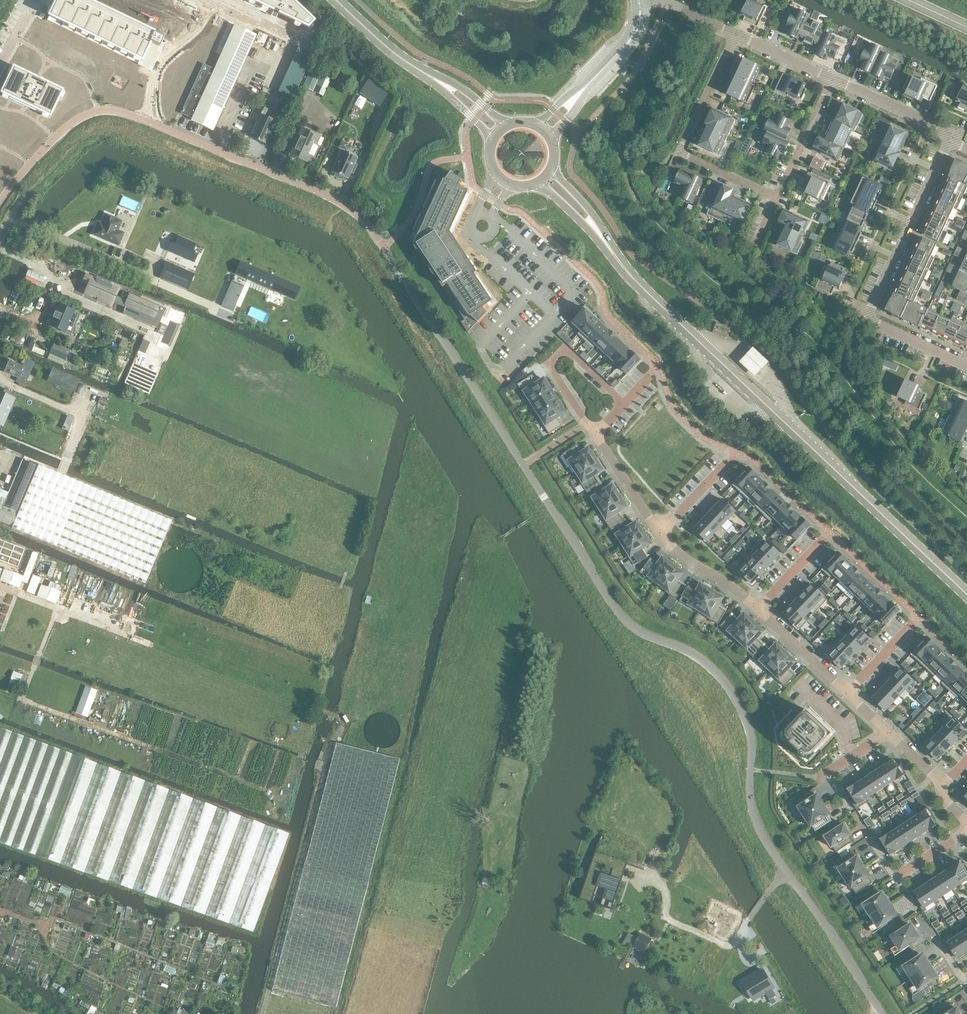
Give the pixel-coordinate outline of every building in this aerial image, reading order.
[(49,20),(152,69),(160,52),(158,51),(165,37),(87,0),(58,0),(49,20)] [(270,16),(272,11),(307,28),(312,22),(289,0),(238,0),(270,16)] [(743,21),(758,28),(767,7),(752,0),(749,0),(744,12),(747,13),(743,21)] [(798,40),(809,15),(798,10),(795,16),(792,15),(786,27),(789,28),(786,34),(798,40)] [(815,11),(811,18),(817,21),(821,13),(815,11)] [(815,55),(825,33),(820,30),(822,25),(813,21),(810,26),(806,24),(810,15),(809,15),(798,40),(800,37),(804,39),(803,42),(813,46),(814,43),(819,46),(815,54),(815,55)] [(191,120),(192,121),(213,130),(256,36),(234,26),(214,69),(204,65),(181,114),(192,118),(191,120)] [(837,38),(825,33),(815,55),(827,60),(828,56),(834,59),(840,47),(834,45),(837,38)] [(871,74),(883,50),(872,44),(869,51),(866,49),(860,61),(863,63),(860,69),(871,74)] [(294,100),(313,55),(298,49),(279,93),(294,100)] [(883,50),(871,74),(883,80),(885,76),(890,79),(899,61),(882,53),(883,50)] [(737,61),(730,75),(735,77),(752,85),(752,84),(760,68),(746,61),(744,64),(737,61)] [(15,67),(4,92),(51,114),(63,90),(15,67)] [(313,91),(320,77),(310,72),(303,87),(313,91)] [(320,77),(313,91),(323,96),(332,77),(321,73),(320,77)] [(802,83),(783,74),(775,91),(788,97),(789,94),(802,100),(807,89),(801,86),(802,83)] [(735,77),(729,91),(734,93),(732,96),(748,104),(756,86),(752,84),(752,85),(735,77)] [(909,92),(908,95),(921,102),(923,98),(930,102),(937,86),(922,79),(920,82),(909,77),(903,89),(909,92)] [(368,80),(360,93),(380,106),(389,93),(368,80)] [(965,85),(959,98),(962,100),(958,107),(966,111),(966,86),(965,85)] [(283,98),(276,114),(285,117),(292,102),(283,98)] [(841,104),(833,122),(854,132),(863,114),(841,104)] [(251,119),(255,121),(258,122),(251,138),(267,144),(277,122),(264,117),(267,110),(256,106),(251,119)] [(713,109),(705,127),(728,137),(736,120),(713,109)] [(790,122),(788,121),(778,116),(776,122),(770,119),(764,131),(789,143),(790,142),(786,141),(791,130),(788,128),(790,122)] [(854,132),(833,122),(825,138),(820,136),(844,148),(852,131),(854,132)] [(889,126),(880,144),(900,153),(908,135),(889,126)] [(720,155),(728,137),(705,127),(697,145),(716,154),(720,155)] [(317,145),(320,137),(302,129),(291,155),(309,163),(312,156),(308,154),(313,143),(317,145)] [(784,154),(789,143),(764,131),(759,142),(769,147),(766,153),(778,158),(780,153),(784,154)] [(837,162),(844,148),(820,136),(813,150),(837,162)] [(747,138),(741,151),(747,154),(754,141),(747,138)] [(737,141),(734,148),(739,151),(743,144),(737,141)] [(892,170),(900,153),(880,144),(872,161),(892,170)] [(342,180),(344,177),(347,179),(350,172),(353,173),(357,165),(354,164),(357,157),(341,150),(331,172),(335,174),(334,176),(342,180)] [(815,157),(811,166),(822,171),(826,162),(815,157)] [(948,178),(966,187),(966,165),(962,163),(962,164),(955,161),(950,172),(951,172),(948,178)] [(814,169),(812,172),(830,180),(831,177),(814,169)] [(692,203),(702,180),(690,174),(690,175),(680,171),(675,183),(684,187),(680,198),(692,203)] [(465,320),(462,322),(469,333),(488,313),(487,313),(484,308),(493,302),(475,275),(478,273),(456,240),(451,232),(470,192),(459,187),(462,182),(463,182),(452,173),(446,181),(439,178),(411,239),(426,260),(427,259),(432,266),(430,267),(465,320)] [(821,200),(829,182),(809,173),(802,187),(809,191),(808,194),(821,200)] [(853,194),(876,205),(882,191),(877,188),(878,185),(863,178),(855,195),(853,194)] [(944,190),(962,198),(966,188),(966,187),(948,178),(949,179),(944,190)] [(722,221),(735,192),(721,185),(710,209),(708,215),(722,221)] [(944,190),(939,201),(954,208),(957,210),(962,198),(944,190)] [(736,192),(735,192),(722,221),(734,227),(736,221),(742,224),(751,205),(733,197),(736,192)] [(873,211),(876,205),(853,194),(850,202),(853,204),(849,214),(865,221),(870,210),(873,211)] [(939,201),(934,212),(948,219),(954,208),(939,201)] [(785,210),(778,224),(803,236),(809,222),(785,210)] [(934,212),(928,224),(943,230),(948,219),(934,212)] [(93,235),(118,246),(123,236),(116,233),(122,221),(106,214),(100,227),(97,225),(93,235)] [(859,232),(865,221),(849,214),(844,223),(842,222),(838,230),(859,240),(862,234),(859,232)] [(800,241),(803,236),(778,224),(778,225),(783,227),(775,244),(794,253),(795,253),(797,254),(803,243),(800,241)] [(928,224),(923,235),(938,242),(942,244),(948,233),(943,230),(928,224)] [(853,254),(859,240),(838,230),(830,247),(846,254),(847,251),(853,254)] [(172,240),(167,252),(192,261),(196,250),(191,248),(195,240),(184,235),(180,243),(172,240)] [(936,245),(922,238),(916,250),(931,257),(936,245)] [(931,257),(916,250),(911,261),(929,269),(934,258),(931,257)] [(813,252),(811,258),(824,264),(827,258),(813,252)] [(240,261),(235,274),(295,300),(295,299),(293,298),(298,287),(300,288),(300,287),(240,261)] [(929,269),(911,261),(906,272),(924,281),(929,269)] [(166,263),(161,277),(187,289),(193,275),(166,263)] [(816,288),(831,295),(835,288),(838,289),(844,276),(841,274),(844,268),(832,263),(826,275),(823,274),(816,288)] [(961,269),(950,264),(946,271),(957,277),(955,281),(963,285),(966,278),(966,279),(966,272),(961,269)] [(924,281),(906,272),(900,283),(918,292),(924,281)] [(81,280),(81,281),(89,285),(88,288),(87,289),(86,292),(93,295),(98,297),(97,299),(111,305),(112,302),(125,308),(124,310),(124,311),(126,308),(140,314),(139,316),(137,316),(137,317),(142,319),(151,322),(156,309),(157,309),(158,307),(141,300),(142,299),(141,299),(130,295),(128,301),(115,296),(115,295),(118,288),(110,285),(111,282),(97,276),(96,279),(87,275),(85,279),(84,281),(81,280)] [(966,278),(963,285),(955,281),(952,287),(961,291),(956,300),(964,304),(966,297),(966,279),(966,278)] [(231,282),(221,306),(233,311),(243,287),(231,282)] [(918,292),(900,283),(895,295),(913,303),(918,292)] [(939,300),(942,293),(937,291),(934,297),(939,300)] [(820,293),(818,299),(825,302),(828,296),(820,293)] [(920,326),(928,310),(913,303),(895,295),(894,294),(891,300),(890,300),(885,311),(892,314),(891,314),(903,320),(902,320),(909,324),(909,323),(920,328),(921,327),(920,326)] [(954,312),(958,304),(954,302),(950,310),(954,312)] [(959,314),(962,306),(958,304),(954,312),(959,314)] [(53,318),(50,326),(71,335),(80,314),(59,305),(56,312),(55,312),(52,318),(53,318)] [(581,331),(594,317),(586,309),(578,318),(577,316),(572,322),(581,330),(581,331)] [(932,332),(939,315),(928,310),(920,326),(921,327),(932,332)] [(943,337),(951,321),(939,315),(932,332),(943,337)] [(586,341),(602,324),(594,317),(581,331),(581,330),(578,334),(586,341)] [(954,342),(964,323),(952,317),(951,321),(943,337),(954,342)] [(966,345),(966,324),(964,323),(954,342),(966,348),(966,345)] [(596,345),(609,331),(602,324),(586,341),(593,349),(597,345),(596,345)] [(717,324),(714,333),(726,337),(729,330),(725,327),(717,324)] [(604,352),(617,338),(609,331),(596,345),(597,345),(604,352)] [(612,359),(624,346),(617,338),(604,352),(612,359)] [(143,339),(138,350),(145,353),(150,342),(143,339)] [(66,359),(70,350),(55,344),(51,353),(66,359)] [(619,366),(632,353),(624,346),(612,359),(619,366)] [(769,362),(753,347),(739,362),(756,377),(769,362)] [(627,374),(640,360),(632,353),(619,366),(627,374)] [(9,362),(5,372),(18,378),(17,381),(25,385),(34,362),(26,359),(23,367),(9,362)] [(53,368),(48,380),(75,392),(80,379),(53,368)] [(552,390),(548,383),(547,384),(544,379),(536,385),(531,376),(518,385),(526,397),(528,396),(532,402),(551,390),(551,391),(552,390)] [(614,388),(619,382),(616,379),(611,385),(614,388)] [(919,391),(921,388),(907,382),(906,385),(900,382),(894,395),(907,401),(905,404),(919,411),(927,395),(919,391)] [(8,412),(11,413),(12,411),(11,411),(14,405),(12,404),(14,398),(11,397),(13,392),(5,389),(3,393),(0,392),(0,409),(8,412)] [(540,414),(560,401),(556,395),(555,395),(551,391),(551,390),(532,402),(538,412),(536,413),(538,416),(540,414)] [(101,398),(99,402),(107,406),(109,401),(101,398)] [(557,417),(565,412),(562,408),(563,407),(560,401),(540,414),(544,420),(541,421),(550,434),(563,426),(557,417)] [(949,415),(966,424),(966,403),(962,401),(954,417),(949,415)] [(925,403),(922,409),(928,411),(930,405),(925,403)] [(5,427),(5,426),(7,420),(5,419),(8,412),(0,409),(0,425),(5,427)] [(949,415),(941,433),(957,440),(958,437),(963,439),(966,431),(966,424),(949,415)] [(924,424),(917,440),(927,444),(934,428),(924,424)] [(577,472),(597,459),(593,453),(592,453),(589,449),(581,454),(575,446),(562,454),(570,467),(573,465),(577,472)] [(601,465),(597,459),(577,472),(581,478),(578,479),(586,491),(599,483),(594,475),(602,470),(599,465),(601,465)] [(38,466),(23,460),(9,492),(0,488),(0,521),(13,526),(12,528),(146,584),(172,521),(39,464),(38,466)] [(741,493),(757,476),(749,468),(732,485),(741,493)] [(751,496),(764,483),(757,476),(741,493),(748,500),(752,497),(751,496)] [(600,509),(620,496),(617,490),(616,490),(613,486),(605,491),(599,483),(586,491),(594,504),(596,502),(600,509)] [(759,504),(772,490),(764,483),(751,496),(752,497),(759,503),(759,504)] [(763,514),(779,497),(772,490),(759,504),(759,503),(756,507),(763,514)] [(624,502),(620,496),(600,509),(604,515),(602,516),(610,528),(623,520),(618,512),(626,507),(623,502),(624,502)] [(774,518),(787,504),(779,497),(763,514),(771,522),(774,518)] [(735,512),(723,500),(715,508),(728,520),(735,512)] [(782,525),(795,512),(787,504),(774,518),(782,525)] [(728,520),(715,508),(709,515),(721,527),(728,520)] [(789,532),(802,519),(795,512),(782,525),(789,532)] [(721,527),(709,515),(702,521),(715,533),(721,527)] [(797,540),(810,527),(802,519),(789,532),(797,540)] [(624,546),(644,533),(640,527),(639,527),(636,523),(628,528),(623,520),(610,528),(618,541),(620,539),(624,546)] [(706,543),(715,533),(702,521),(695,529),(702,536),(701,538),(706,543)] [(648,539),(644,533),(624,546),(628,552),(626,553),(634,566),(647,557),(642,549),(650,544),(647,539),(648,539)] [(275,534),(271,545),(278,548),(283,537),(275,534)] [(767,542),(760,550),(772,562),(780,554),(767,542)] [(772,562),(760,550),(754,557),(753,557),(766,569),(772,562)] [(753,557),(754,557),(750,553),(743,561),(746,564),(747,564),(759,576),(766,569),(753,557)] [(833,574),(846,560),(838,553),(822,570),(830,578),(833,574)] [(660,584),(674,565),(668,561),(667,562),(663,558),(657,566),(649,560),(640,573),(652,582),(654,580),(660,584)] [(840,581),(853,567),(846,560),(833,574),(840,581)] [(747,564),(746,564),(738,573),(743,578),(744,577),(752,584),(759,576),(747,564)] [(679,569),(674,565),(660,584),(665,588),(664,590),(676,600),(685,587),(677,581),(683,573),(679,570),(679,569)] [(848,588),(861,575),(853,567),(840,581),(848,588)] [(34,575),(27,591),(34,595),(41,578),(34,575)] [(856,595),(869,582),(861,575),(848,588),(856,595)] [(50,581),(48,587),(57,590),(60,585),(50,581)] [(863,602),(876,589),(869,582),(856,595),(863,602)] [(700,611),(713,590),(706,587),(706,588),(701,585),(696,593),(688,588),(680,601),(693,609),(694,607),(700,611)] [(812,585),(804,592),(820,608),(828,600),(812,585)] [(871,610),(884,596),(876,589),(863,602),(871,610)] [(719,594),(713,590),(700,611),(706,614),(705,617),(718,624),(726,611),(718,606),(723,598),(718,595),(719,594)] [(820,608),(804,592),(798,599),(810,611),(810,612),(813,615),(820,608)] [(878,617),(891,603),(884,596),(871,610),(878,617)] [(810,611),(798,599),(791,606),(804,618),(810,612),(810,611)] [(886,625),(899,611),(891,603),(878,617),(886,625)] [(804,618),(791,606),(784,614),(791,621),(790,622),(798,631),(807,621),(804,618)] [(738,639),(754,622),(749,617),(748,618),(745,614),(738,621),(731,615),(720,626),(731,636),(733,634),(738,639)] [(760,627),(754,622),(738,639),(744,644),(742,646),(752,656),(763,645),(756,638),(763,631),(759,628),(760,627)] [(856,627),(849,635),(861,647),(869,639),(856,627)] [(861,647),(849,635),(843,641),(842,642),(855,654),(861,647)] [(927,637),(911,654),(919,662),(935,645),(927,637)] [(842,642),(843,641),(839,638),(832,645),(848,661),(855,654),(842,642)] [(770,670),(786,652),(781,647),(781,648),(777,645),(770,652),(763,645),(752,656),(763,666),(765,665),(770,670)] [(848,661),(832,645),(823,654),(832,663),(834,661),(841,668),(848,661)] [(935,645),(919,662),(926,669),(942,652),(935,645)] [(792,657),(786,652),(770,670),(776,675),(774,677),(785,687),(795,676),(788,669),(795,662),(791,658),(792,657)] [(942,652),(926,669),(934,676),(937,673),(950,659),(942,652)] [(950,659),(937,673),(944,680),(945,680),(958,667),(950,659)] [(944,680),(941,683),(949,691),(965,674),(958,667),(945,680),(944,680)] [(901,669),(893,677),(906,689),(909,693),(917,685),(901,669)] [(14,671),(9,683),(15,685),(17,680),(20,681),(23,674),(14,671)] [(949,691),(957,698),(960,695),(966,687),(966,675),(965,674),(949,691)] [(906,689),(893,677),(887,684),(899,696),(906,689)] [(899,696),(887,684),(880,691),(893,703),(899,696)] [(77,713),(88,717),(98,691),(87,687),(77,713)] [(893,703),(880,691),(873,699),(880,706),(879,707),(884,712),(893,703)] [(924,691),(917,699),(925,706),(928,703),(932,699),(929,696),(924,691)] [(811,758),(833,734),(824,726),(823,728),(814,719),(815,718),(807,710),(785,733),(792,740),(790,743),(801,753),(803,751),(811,758)] [(942,723),(945,727),(945,726),(958,738),(965,731),(949,715),(942,723)] [(945,726),(945,727),(939,733),(951,745),(958,738),(945,726)] [(253,932),(289,834),(0,728),(0,842),(253,932)] [(951,745),(939,733),(932,740),(945,752),(951,745)] [(932,740),(929,737),(920,746),(929,754),(930,753),(937,760),(945,752),(932,740)] [(336,743),(272,991),(336,1007),(400,759),(336,743)] [(893,760),(884,766),(894,781),(906,774),(901,766),(898,767),(893,760)] [(894,781),(884,766),(875,772),(885,787),(894,781)] [(885,787),(875,772),(866,778),(876,793),(885,787)] [(876,793),(866,778),(857,784),(867,799),(876,793)] [(867,799),(857,784),(847,790),(854,800),(851,801),(856,809),(869,801),(867,799)] [(824,804),(819,798),(817,794),(816,795),(812,790),(795,801),(799,806),(798,807),(804,817),(824,804)] [(908,798),(917,813),(921,811),(912,796),(908,798)] [(832,821),(829,815),(830,814),(824,804),(804,817),(811,827),(812,826),(815,832),(832,821)] [(928,808),(916,816),(927,832),(936,825),(931,818),(934,816),(928,808)] [(927,832),(916,816),(907,822),(917,837),(927,832)] [(917,837),(907,822),(898,828),(908,843),(917,837)] [(853,842),(849,836),(851,835),(844,824),(825,837),(832,848),(833,847),(836,852),(853,842)] [(898,828),(890,833),(889,834),(899,849),(908,843),(898,828)] [(889,834),(890,833),(888,831),(876,839),(881,847),(883,845),(890,855),(899,849),(889,834)] [(864,866),(859,860),(857,856),(856,857),(852,852),(836,863),(839,868),(838,869),(845,879),(864,866)] [(594,896),(615,902),(627,864),(595,853),(580,899),(592,903),(594,896)] [(951,868),(961,884),(966,880),(966,871),(960,862),(951,868)] [(872,883),(869,877),(870,876),(864,866),(845,879),(851,889),(852,888),(856,894),(872,883)] [(961,884),(951,868),(942,874),(952,890),(961,884)] [(952,890),(942,874),(933,880),(943,896),(952,890)] [(943,896),(933,880),(924,886),(934,902),(943,896)] [(46,882),(43,890),(48,892),(51,884),(46,882)] [(934,902),(924,886),(914,892),(920,901),(918,903),(922,909),(934,902)] [(869,917),(890,904),(882,893),(866,903),(865,901),(862,903),(864,906),(867,909),(865,910),(869,917)] [(886,922),(895,916),(897,915),(890,904),(869,917),(874,924),(876,923),(880,929),(888,924),(886,922)] [(902,914),(896,918),(900,923),(905,920),(902,914)] [(893,923),(881,931),(883,934),(895,926),(893,923)] [(908,944),(917,938),(919,937),(911,925),(902,931),(894,936),(892,937),(893,938),(891,939),(896,946),(897,945),(902,951),(910,946),(908,944)] [(966,931),(957,937),(966,952),(966,933),(966,931)] [(641,934),(633,948),(645,954),(652,940),(641,934)] [(966,952),(957,937),(945,944),(949,951),(951,949),(957,958),(966,952)] [(12,946),(8,955),(19,960),(23,950),(12,946)] [(905,963),(902,965),(904,968),(905,967),(907,971),(905,972),(910,979),(930,966),(929,965),(926,960),(926,959),(923,955),(921,956),(910,963),(907,965),(905,963)] [(930,966),(910,979),(914,986),(916,985),(920,991),(914,995),(913,1000),(916,1004),(932,993),(928,986),(927,984),(935,978),(933,974),(934,973),(934,972),(932,973),(929,968),(931,967),(930,966)] [(762,969),(744,980),(756,999),(765,993),(769,999),(775,995),(772,989),(773,988),(762,969)] [(956,1008),(955,1009),(951,1003),(935,1013),(960,1013),(956,1008)] [(87,1013),(99,1013),(95,1012),(97,1008),(92,1005),(87,1013)]
